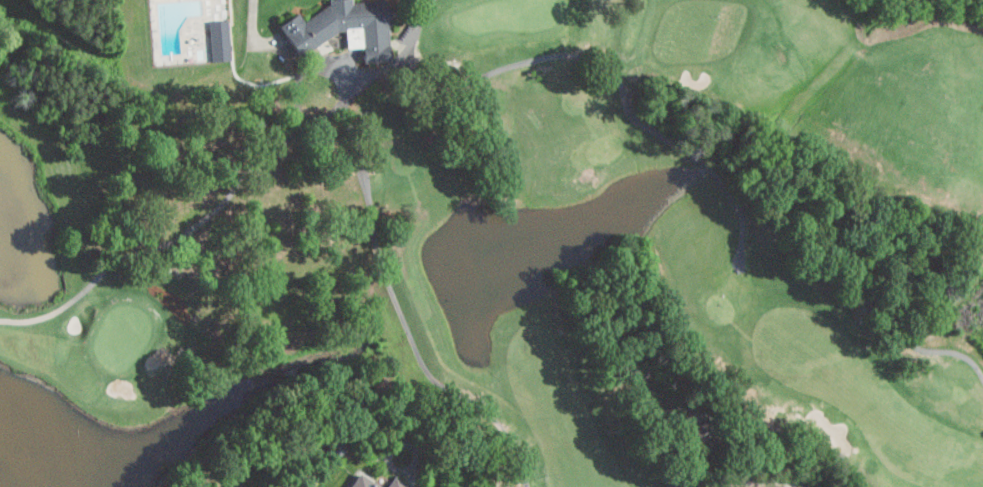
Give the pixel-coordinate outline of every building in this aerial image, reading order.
[(287,27),(294,21),(305,16),(312,25),(338,8),(338,3),(346,1),(359,2),(361,7),(389,6),(393,14),(399,18),(400,24),(393,24),(397,36),(395,41),(398,48),(395,56),(390,57),(387,64),(384,57),(376,57),(370,62),(369,52),(360,52),(354,44),(352,33),(346,34),(329,46),(316,53),(306,57),(287,27)] [(228,21),(207,21),(209,61),(228,61),(228,21)] [(355,472),(347,486),(382,486),(355,472)] [(406,483),(391,475),(384,486),(404,486),(406,483)]
